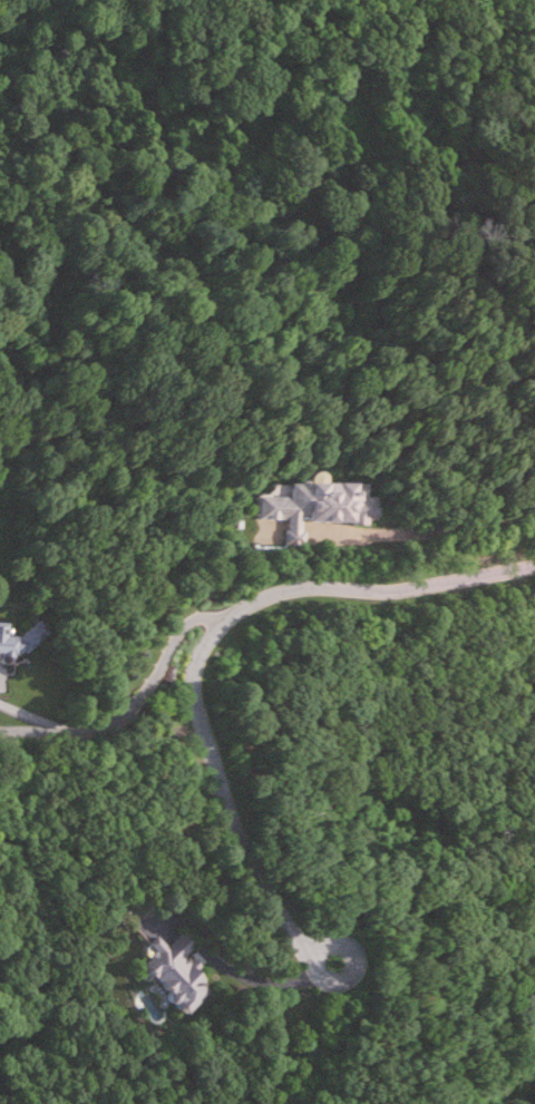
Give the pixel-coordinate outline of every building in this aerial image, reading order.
[(305,521),(380,525),(382,494),(368,493),(368,483),(325,481),(325,473),(311,473),(310,484),(285,483),(285,494),(260,493),(258,519),(289,520),(288,544),(304,545),(305,521)] [(38,646),(40,625),(10,637),(0,636),(1,624),(0,624),(0,660),(38,646)] [(214,989),(197,972),(207,962),(196,950),(200,946),(186,932),(171,946),(160,935),(149,945),(157,953),(141,969),(186,1016),(214,989)]
